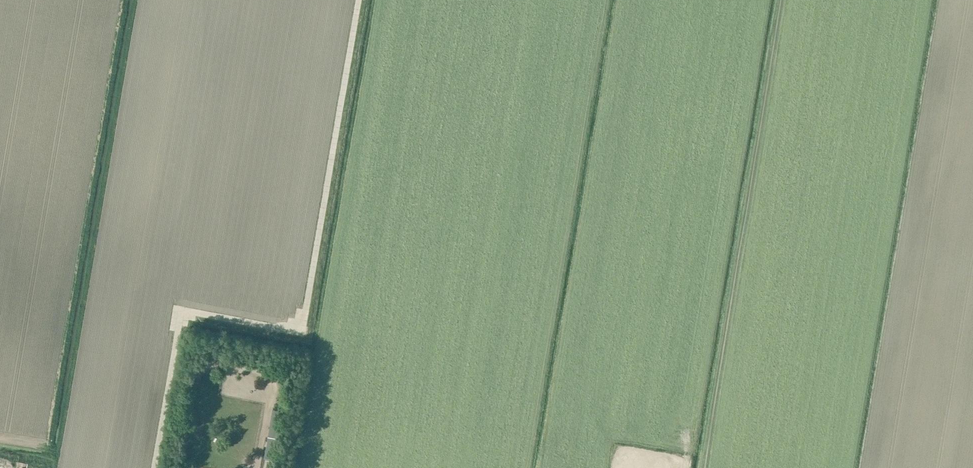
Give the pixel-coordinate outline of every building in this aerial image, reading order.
[(277,419),(270,459),(277,460),(285,410),(272,408),(271,418),(277,419)]
